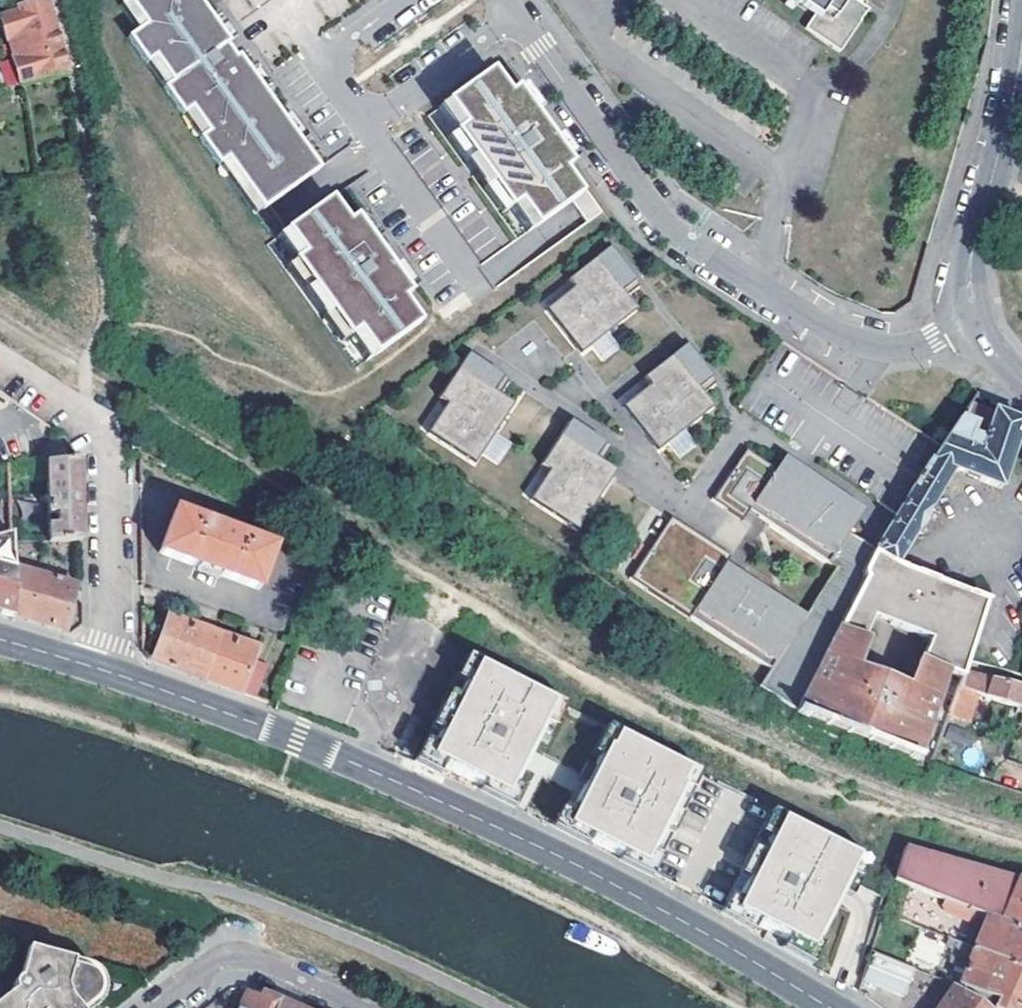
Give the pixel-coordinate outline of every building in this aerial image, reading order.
[(125,2),(143,28),(126,40),(145,66),(153,61),(170,84),(162,90),(182,117),(190,111),(206,134),(198,140),(218,167),(226,161),(262,212),(319,171),(238,58),(234,60),(225,47),(228,44),(196,0),(127,0),(125,2)] [(814,13),(803,28),(838,52),(860,20),(859,19),(866,8),(857,2),(858,0),(795,0),(814,13)] [(0,14),(0,23),(6,38),(26,33),(40,80),(40,82),(66,74),(56,37),(46,1),(17,9),(0,14)] [(125,2),(117,8),(135,34),(143,28),(125,2)] [(2,86),(15,84),(12,58),(0,60),(0,73),(2,86)] [(153,61),(145,66),(162,90),(170,84),(153,61)] [(427,117),(499,217),(555,176),(587,223),(601,213),(569,166),(570,166),(515,89),(514,90),(497,66),(491,71),(490,70),(445,103),(445,104),(427,117)] [(190,111),(182,117),(198,140),(206,134),(190,111)] [(226,161),(218,167),(254,218),(262,212),(226,161)] [(346,224),(329,200),(284,233),(301,257),(293,262),(311,288),(320,282),(337,307),(329,313),(347,338),(355,332),(373,357),(419,324),(402,301),(409,296),(353,219),(346,224)] [(276,239),(293,262),(301,257),(284,233),(276,239)] [(610,248),(606,250),(616,262),(619,260),(610,248)] [(616,262),(606,250),(565,284),(571,292),(544,314),(579,357),(634,313),(624,300),(637,289),(616,262)] [(320,282),(311,288),(329,313),(337,307),(320,282)] [(355,332),(347,338),(365,363),(373,357),(355,332)] [(687,343),(683,346),(693,358),(697,355),(687,343)] [(693,358),(683,346),(642,379),(648,387),(620,409),(655,453),(711,408),(700,395),(714,384),(693,358)] [(468,354),(466,358),(478,366),(481,362),(468,354)] [(478,366),(466,358),(437,404),(445,409),(427,438),(474,468),(512,408),(498,399),(507,384),(478,366)] [(798,713),(930,765),(948,710),(961,672),(986,598),(916,572),(905,598),(899,596),(886,622),(926,638),(908,687),(848,663),(870,616),(881,593),(896,564),(952,469),(1000,488),(1021,423),(971,403),(941,446),(912,488),(893,517),(871,552),(861,572),(861,577),(798,713)] [(571,420),(569,423),(582,432),(585,428),(571,420)] [(582,432),(569,423),(540,469),(549,474),(530,503),(577,533),(615,473),(601,464),(610,450),(582,432)] [(41,455),(46,463),(79,461),(65,440),(41,455)] [(760,688),(798,713),(861,577),(861,572),(871,552),(846,536),(856,520),(820,497),(824,491),(805,479),(799,489),(773,473),(743,454),(711,504),(742,523),(748,514),(753,506),(762,512),(757,519),(836,569),(801,624),(757,596),(761,589),(742,577),(738,584),(721,573),(731,558),(670,520),(631,581),(772,670),(760,688)] [(46,463),(46,543),(80,541),(79,483),(79,461),(46,463)] [(779,462),(773,473),(799,489),(805,479),(779,462)] [(762,512),(753,506),(748,514),(757,519),(762,512)] [(223,529),(173,511),(158,553),(256,589),(272,548),(223,529)] [(0,612),(11,615),(10,568),(9,534),(0,537),(0,612)] [(916,572),(896,564),(881,593),(870,616),(886,622),(899,596),(905,598),(916,572)] [(10,568),(11,615),(64,631),(76,586),(10,568)] [(166,615),(150,659),(198,676),(240,691),(256,647),(166,615)] [(559,693),(468,646),(442,696),(444,697),(416,753),(441,765),(445,758),(509,791),(559,693)] [(268,662),(254,657),(243,690),(257,695),(268,662)] [(948,710),(967,718),(975,693),(1010,704),(1021,707),(1021,690),(961,672),(948,710)] [(620,724),(563,821),(653,867),(704,768),(620,724)] [(870,855),(781,809),(731,908),(766,926),(762,934),(811,960),(822,939),(817,936),(843,887),(852,892),(870,855)] [(927,894),(1021,933),(1021,882),(1017,879),(1016,881),(904,843),(892,880),(916,890),(927,894)] [(1021,969),(1021,933),(927,894),(925,900),(943,906),(948,913),(983,927),(974,949),(1021,969)] [(1021,1002),(1021,969),(974,949),(950,940),(947,947),(951,948),(951,962),(966,969),(958,987),(995,1001),(992,1007),(1020,1007),(1021,1002)] [(92,1003),(94,998),(95,990),(95,986),(94,979),(93,975),(92,972),(90,970),(61,963),(61,959),(31,951),(22,981),(20,982),(18,983),(16,985),(15,986),(14,988),(14,990),(14,993),(0,1003),(0,1007),(86,1007),(92,1003)] [(904,998),(914,965),(871,951),(861,984),(904,998)] [(951,989),(938,1007),(980,1007),(951,989)] [(260,1001),(246,995),(241,1007),(276,1007),(278,1003),(263,996),(260,1001)]
